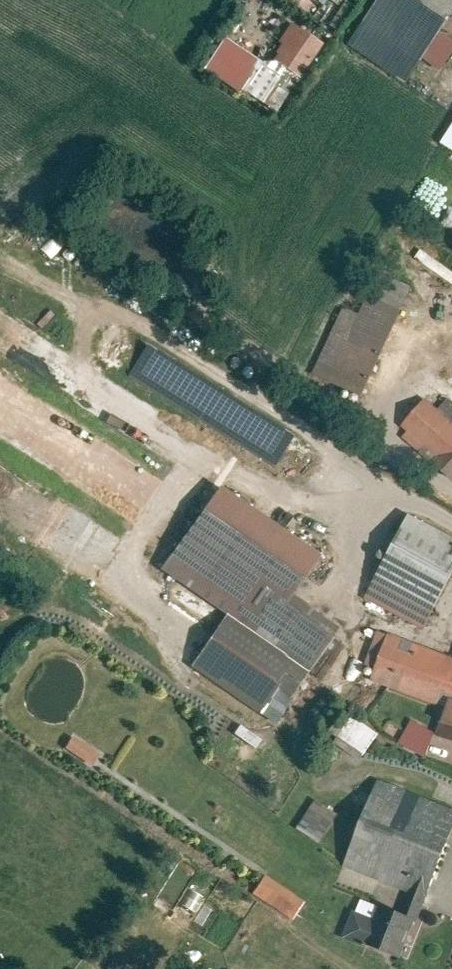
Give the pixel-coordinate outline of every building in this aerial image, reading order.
[(450,0),(377,0),(350,43),(406,79),(451,8),(451,1),(450,0)] [(303,78),(324,46),(294,26),(273,58),(303,78)] [(266,63),(230,41),(211,72),(247,94),(266,63)] [(373,272),(356,313),(336,306),(309,374),(361,395),(405,284),(373,272)] [(272,465),(290,436),(143,345),(125,374),(272,465)] [(448,397),(439,409),(426,399),(402,427),(408,431),(403,439),(445,475),(451,478),(451,400),(448,397)] [(321,562),(218,493),(159,579),(225,624),(191,675),(273,730),(337,636),(291,605),(321,562)] [(405,523),(364,605),(425,634),(451,579),(451,546),(405,523)] [(451,661),(386,638),(369,688),(446,714),(436,743),(451,749),(451,660),(451,661)] [(334,737),(363,755),(377,733),(348,715),(334,737)] [(396,745),(422,756),(432,731),(406,720),(396,745)] [(88,766),(95,754),(67,737),(60,749),(88,766)] [(399,967),(451,834),(451,816),(378,787),(342,877),(408,903),(400,923),(378,914),(373,927),(350,917),(339,943),(399,967)] [(319,841),(333,812),(309,800),(295,829),(319,841)] [(258,876),(248,895),(291,916),(300,897),(258,876)]
